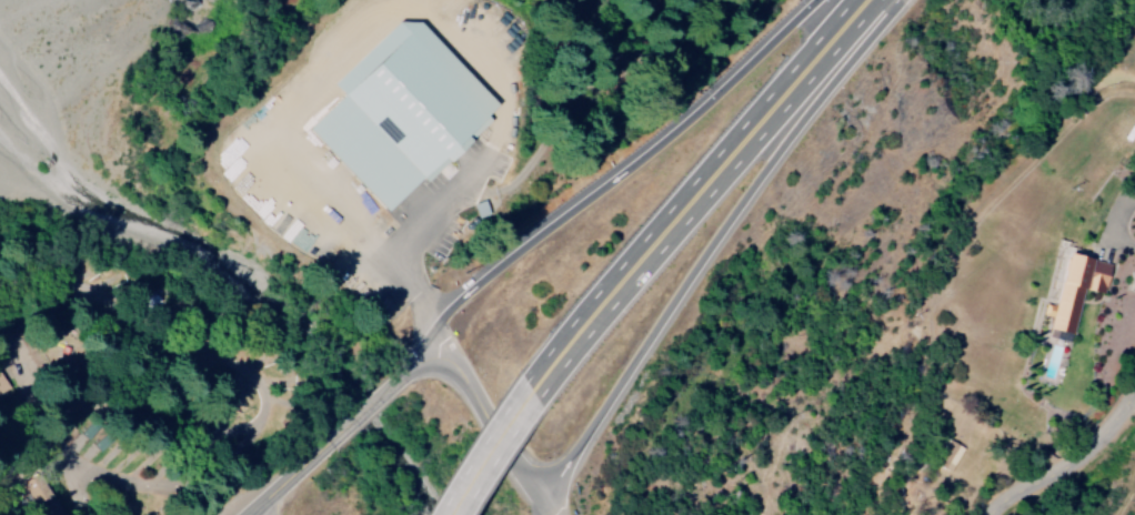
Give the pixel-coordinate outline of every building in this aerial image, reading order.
[(304,128),(383,211),(419,177),(424,181),(443,164),(443,163),(489,120),(483,114),(493,105),(405,11),(329,83),(339,94),(304,128)] [(1110,262),(1063,253),(1047,338),(1071,342),(1081,290),(1104,294),(1110,262)] [(931,465),(950,473),(960,446),(942,439),(931,465)] [(11,485),(16,497),(26,494),(29,504),(46,497),(37,475),(11,485)]
